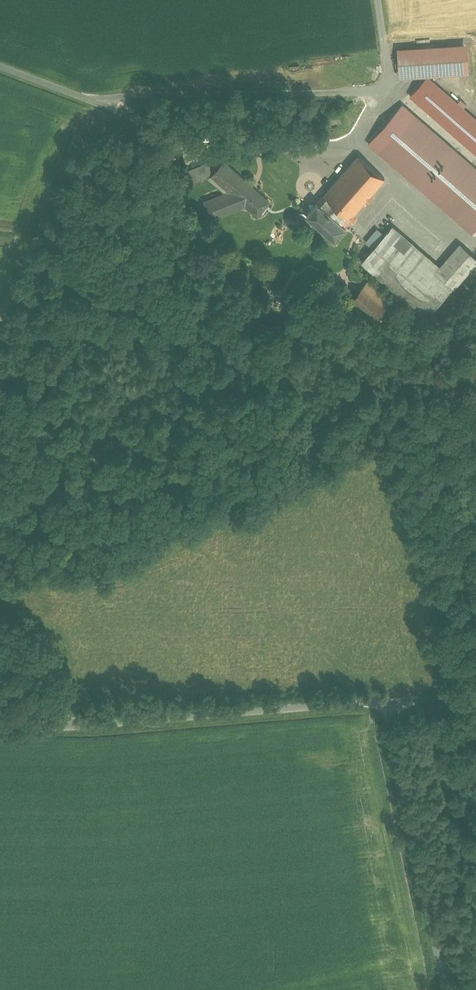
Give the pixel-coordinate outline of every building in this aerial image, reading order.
[(396,48),(398,77),(471,74),(469,45),(396,48)] [(410,96),(475,154),(475,118),(427,76),(410,96)] [(472,234),(475,229),(475,166),(403,103),(367,143),(472,234)] [(359,155),(325,196),(352,219),(387,179),(359,155)] [(226,164),(212,181),(225,191),(204,200),(213,222),(246,209),(258,218),(272,201),(226,164)] [(352,219),(325,196),(308,217),(339,242),(350,229),(347,226),(352,219)] [(440,268),(392,228),(360,265),(427,321),(475,263),(475,258),(459,244),(440,268)] [(367,280),(345,303),(371,328),(393,304),(367,280)]
